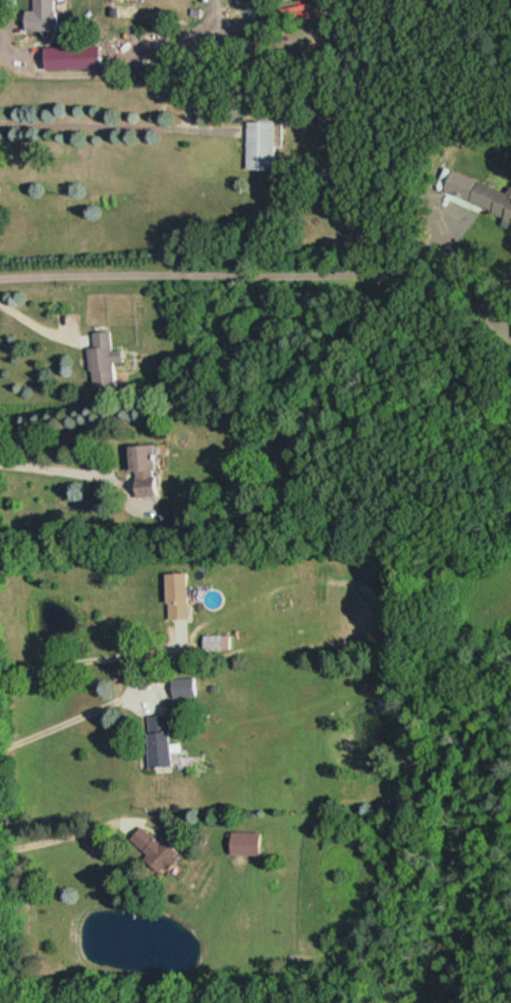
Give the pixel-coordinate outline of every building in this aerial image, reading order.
[(64,30),(63,0),(39,0),(39,9),(29,9),(29,30),(64,30)] [(79,67),(79,46),(49,46),(49,67),(79,67)] [(249,169),(276,169),(276,141),(286,141),(286,119),(249,119),(249,169)] [(503,223),(510,226),(510,191),(479,180),(471,202),(506,214),(503,223)] [(93,331),(94,346),(89,347),(92,387),(115,385),(113,362),(124,361),(124,349),(113,350),(112,330),(93,331)] [(154,444),(133,446),(138,498),(159,496),(154,444)] [(189,619),(188,573),(167,574),(168,619),(189,619)] [(178,698),(203,691),(198,674),(173,680),(178,698)] [(181,765),(176,713),(152,715),(157,767),(181,765)] [(134,838),(171,870),(185,855),(148,822),(134,838)]
